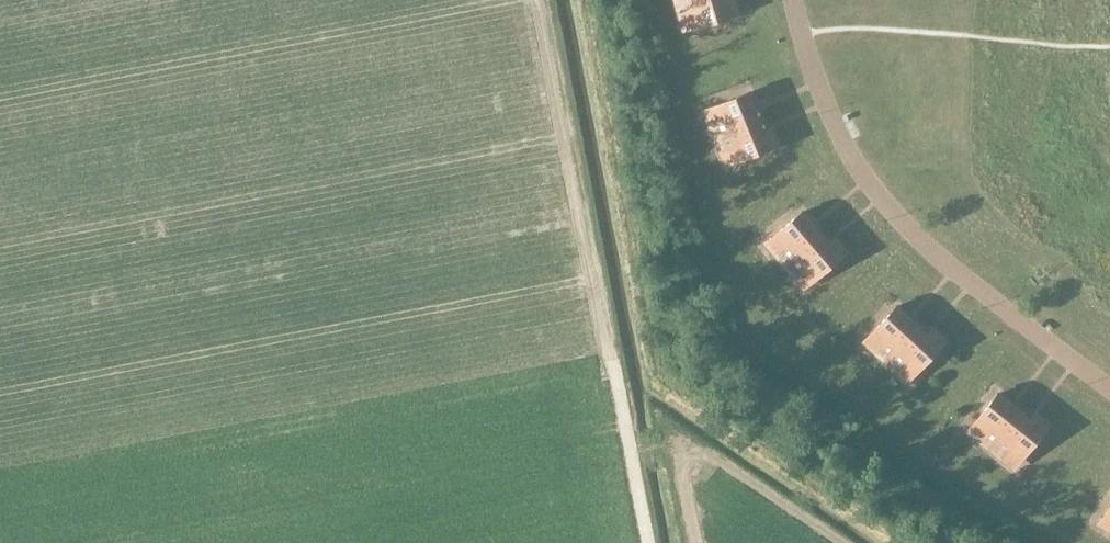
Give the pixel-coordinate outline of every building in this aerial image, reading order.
[(677,1),(681,15),(684,14),(688,28),(735,14),(731,0),(727,0),(726,0),(680,0),(677,1)] [(749,92),(705,110),(716,137),(760,119),(749,92)] [(760,119),(716,137),(721,151),(725,149),(730,163),(775,144),(769,130),(765,132),(760,119)] [(895,141),(895,150),(921,150),(921,141),(895,141)] [(822,233),(803,211),(767,242),(786,264),(822,233)] [(831,243),(822,233),(786,264),(795,275),(798,273),(807,284),(844,253),(834,240),(831,243)] [(919,325),(897,305),(865,340),(886,360),(919,325)] [(928,334),(919,325),(886,360),(897,370),(899,367),(910,378),(943,342),(931,331),(928,334)] [(969,430),(991,448),(1021,411),(999,393),(969,430)] [(1021,411),(991,448),(1003,457),(1005,455),(1016,464),(1047,426),(1034,416),(1032,420),(1021,411)] [(1100,523),(1109,529),(1109,507),(1100,523)]
